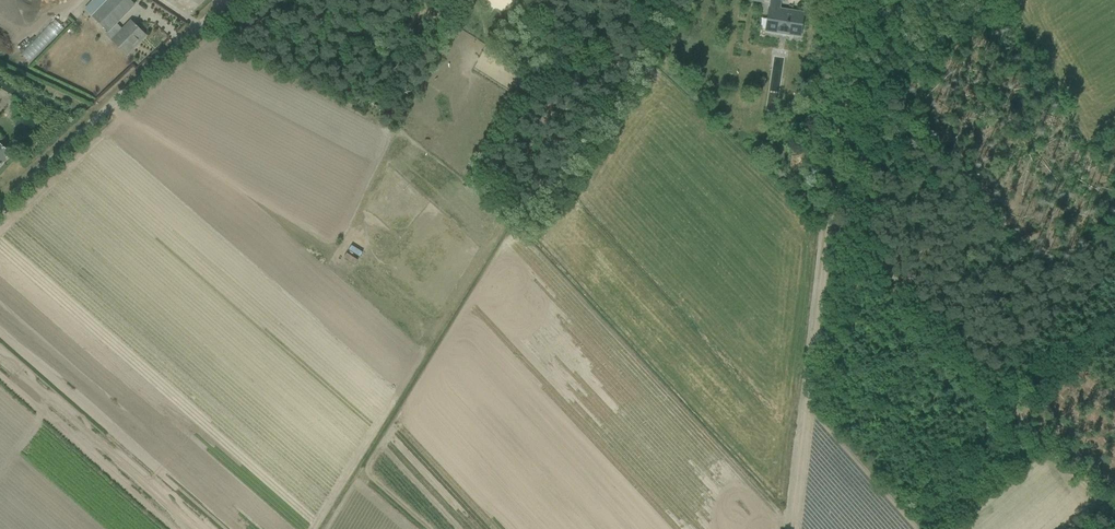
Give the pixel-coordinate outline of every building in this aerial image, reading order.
[(100,23),(107,30),(104,33),(112,41),(127,55),(134,48),(133,47),(144,35),(145,36),(131,21),(119,33),(113,26),(130,10),(134,5),(129,0),(106,0),(91,15),(100,23)] [(768,20),(772,21),(771,32),(795,35),(797,24),(801,25),(803,13),(779,10),(781,1),(782,1),(782,0),(771,0),(768,20)] [(82,11),(74,18),(78,23),(86,15),(82,11)] [(33,65),(67,30),(59,21),(25,56),(33,65)] [(0,145),(0,167),(11,154),(0,145)]
